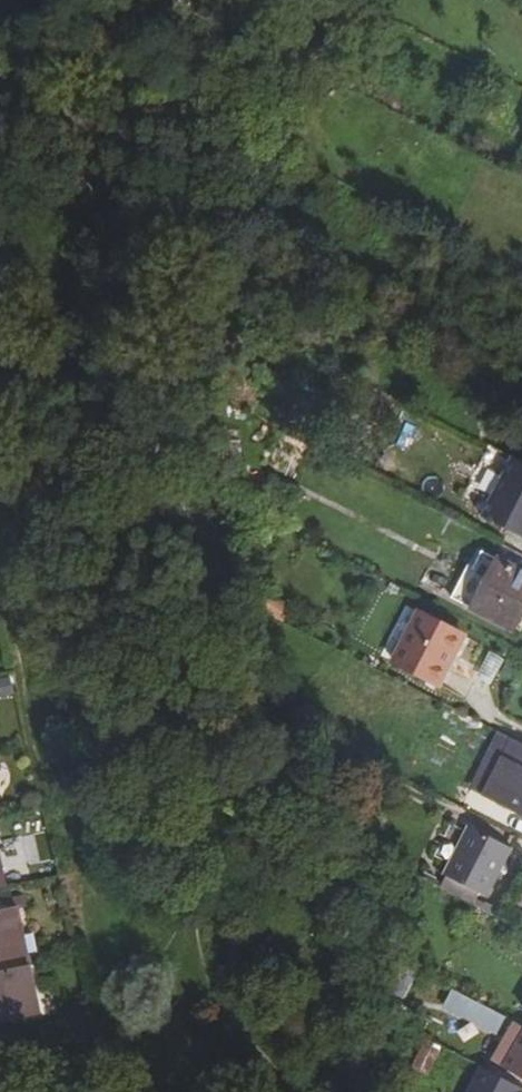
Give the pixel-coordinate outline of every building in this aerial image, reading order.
[(234,445),(215,449),(223,481),(241,477),(234,445)] [(511,456),(481,516),(521,537),(521,462),(511,456)] [(497,558),(471,607),(470,608),(512,629),(521,610),(521,571),(497,558)] [(463,637),(419,615),(403,646),(393,665),(438,686),(447,669),(463,637)] [(479,676),(493,684),(507,658),(492,651),(479,676)] [(512,741),(483,798),(521,818),(521,745),(512,741)] [(444,876),(465,887),(477,893),(485,897),(510,849),(470,828),(444,876)] [(459,897),(472,904),(477,893),(465,887),(459,897)] [(29,955),(19,907),(0,910),(0,962),(29,955)] [(29,955),(0,962),(0,1024),(42,1016),(29,955)] [(417,972),(398,961),(384,989),(404,999),(417,972)] [(452,990),(443,1005),(495,1033),(504,1017),(452,990)] [(512,1023),(508,1031),(519,1037),(521,1032),(521,1029),(512,1023)] [(519,1037),(503,1068),(521,1078),(521,1032),(519,1037)] [(443,1045),(426,1037),(412,1068),(428,1076),(443,1045)] [(482,1065),(469,1091),(521,1091),(521,1084),(482,1065)]
